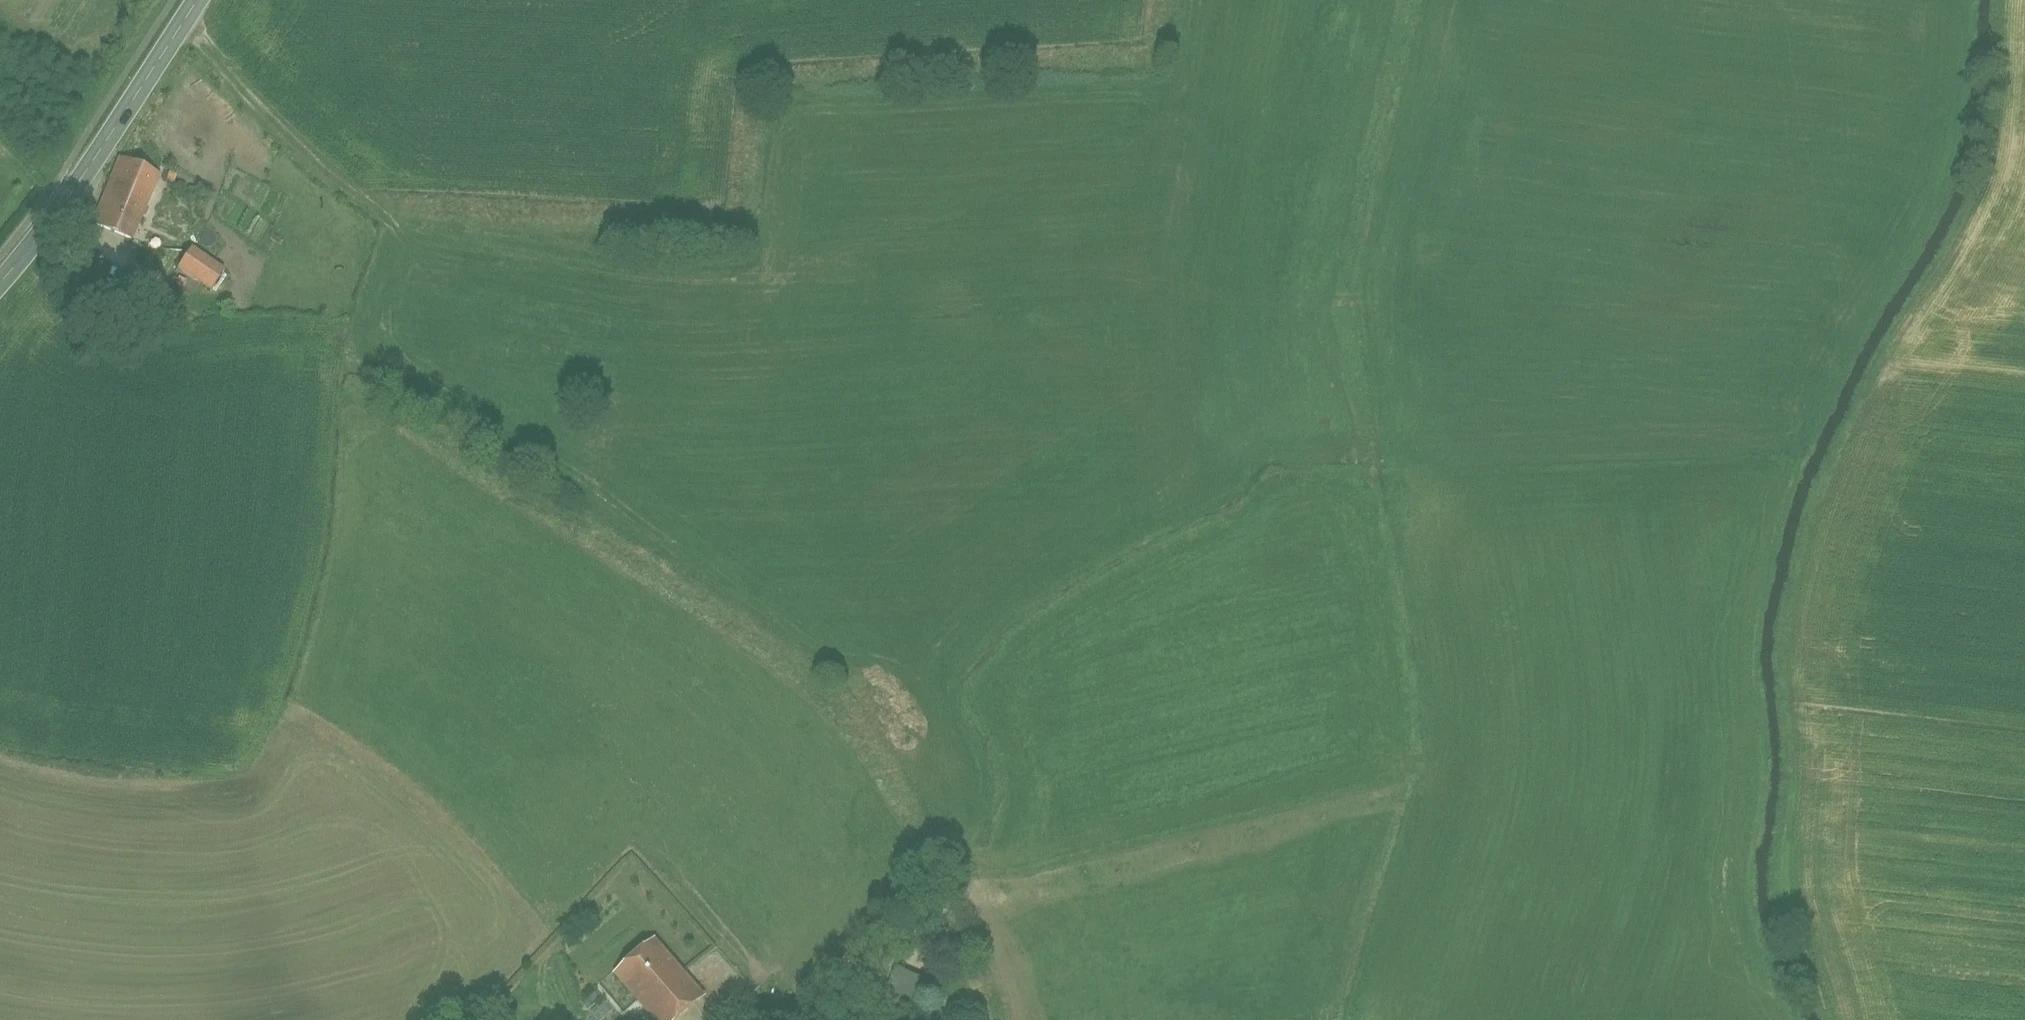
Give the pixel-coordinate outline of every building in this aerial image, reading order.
[(135,246),(142,243),(167,180),(123,160),(97,227),(135,246)] [(219,291),(235,269),(203,245),(186,267),(219,291)] [(658,1019),(677,1019),(704,997),(656,941),(618,973),(658,1019)]
